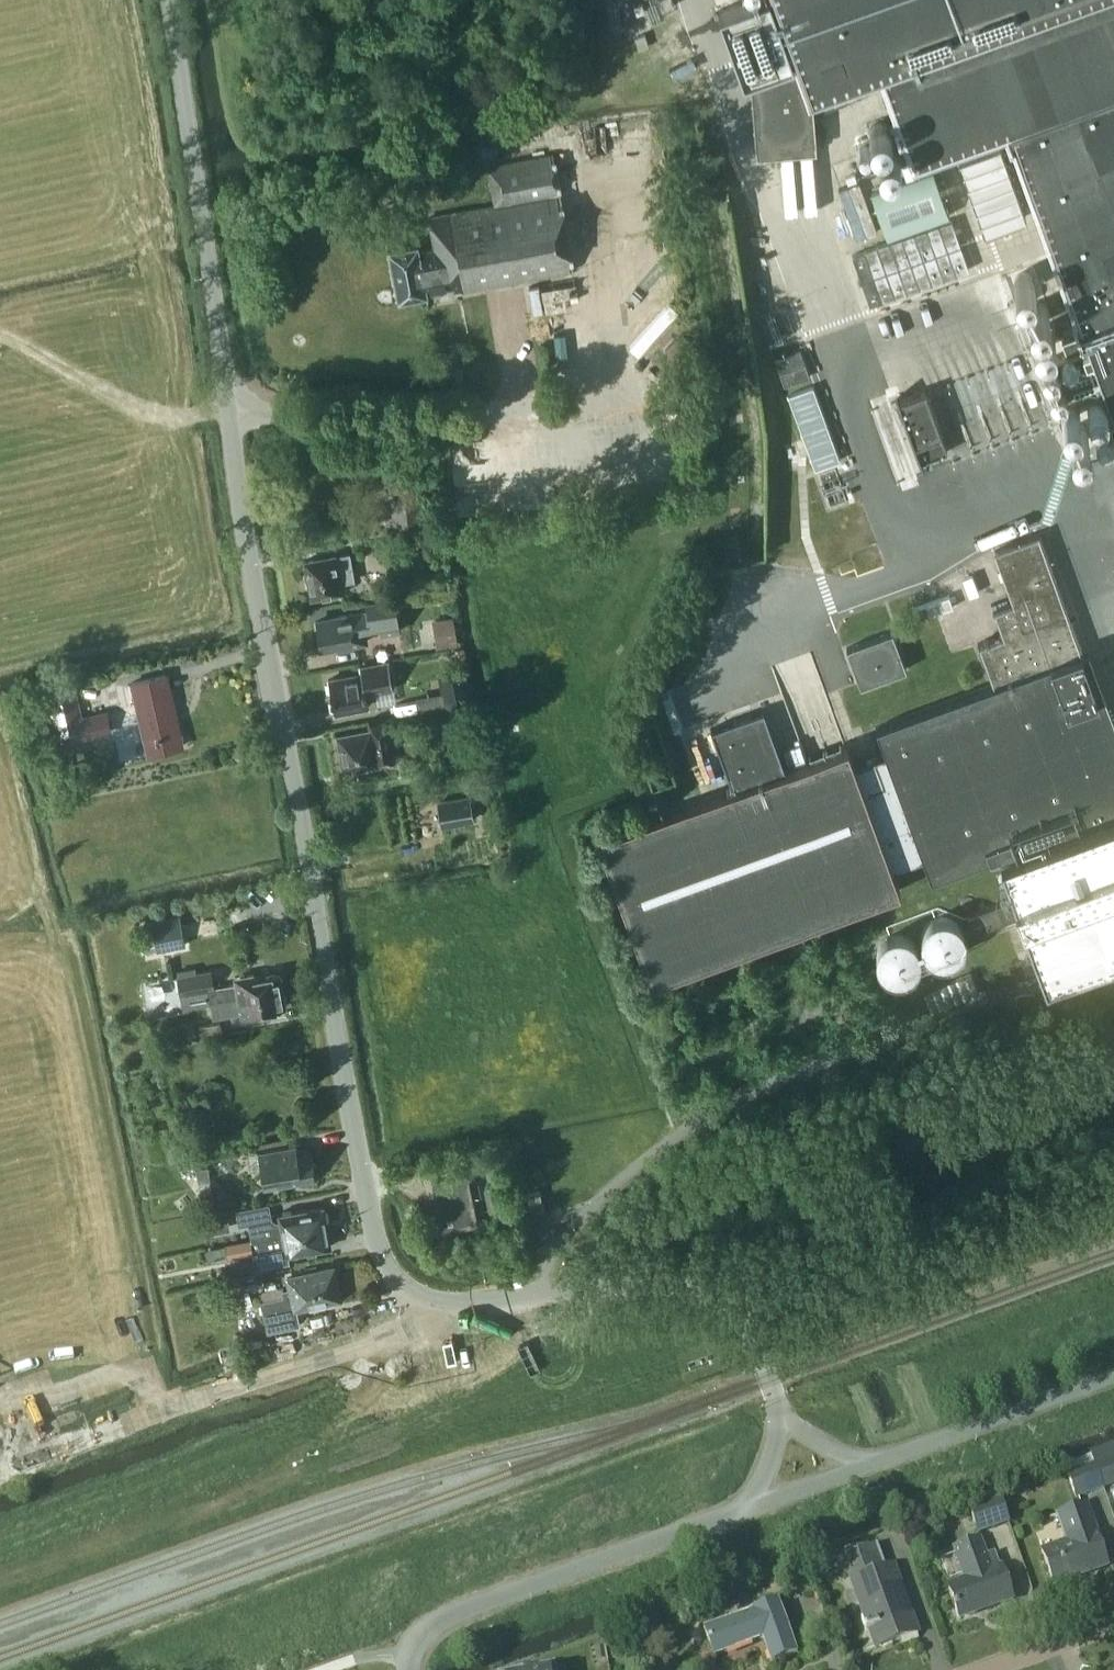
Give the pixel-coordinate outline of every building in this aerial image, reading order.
[(719,11),(744,80),(795,61),(773,0),(749,0),(719,11)] [(797,62),(751,79),(757,146),(814,141),(812,112),(845,101),(839,85),(880,70),(913,161),(1009,127),(1089,345),(1038,362),(1051,399),(1102,381),(1113,415),(1113,0),(774,0),(797,62)] [(1007,137),(965,152),(991,225),(1033,209),(1007,137)] [(574,271),(552,155),(487,167),(494,206),(428,219),(433,247),(417,251),(416,244),(389,249),(398,299),(427,293),(426,291),(452,286),(453,294),(574,271)] [(872,190),(888,237),(950,215),(933,169),(872,190)] [(910,243),(958,225),(954,215),(906,233),(910,243)] [(794,390),(819,467),(845,459),(821,382),(794,390)] [(947,451),(925,389),(900,398),(922,460),(947,451)] [(423,506),(422,493),(394,496),(399,533),(433,528),(431,505),(423,506)] [(596,838),(648,981),(897,891),(890,871),(921,859),(928,880),(998,855),(1043,978),(1113,953),(1113,746),(1038,536),(993,552),(1008,592),(991,609),(1001,635),(976,644),(991,686),(986,688),(916,713),(874,728),(884,756),(853,767),(846,747),(786,769),(763,708),(710,727),(733,789),(707,798),(664,814),(663,814),(596,838)] [(355,581),(349,552),(305,560),(311,597),(341,592),(340,583),(355,581)] [(401,631),(395,596),(365,601),(367,610),(336,615),(337,617),(316,621),(321,649),(367,641),(363,624),(378,622),(380,635),(401,631)] [(457,645),(453,616),(432,619),(436,648),(457,645)] [(905,670),(891,632),(845,649),(859,687),(905,670)] [(391,690),(386,662),(360,667),(361,673),(328,679),(334,712),(368,706),(366,695),(391,690)] [(472,701),(466,670),(439,676),(445,706),(472,701)] [(183,746),(166,675),(132,683),(148,754),(183,746)] [(98,677),(75,681),(82,714),(105,709),(98,677)] [(73,685),(48,691),(60,742),(85,736),(81,718),(73,685)] [(393,762),(386,720),(368,723),(369,730),(339,736),(344,767),(375,761),(376,765),(393,762)] [(470,794),(437,800),(442,826),(475,821),(470,794)] [(1015,918),(1009,901),(965,917),(971,934),(1015,918)] [(922,921),(923,924),(883,936),(891,964),(972,940),(963,909),(922,921)] [(186,946),(181,918),(152,924),(158,952),(186,946)] [(210,1003),(281,990),(278,973),(253,978),(253,974),(234,977),(235,983),(215,987),(211,968),(178,975),(184,1007),(210,1002),(210,1003)] [(928,986),(934,1007),(981,996),(976,974),(928,986)] [(281,990),(210,1003),(213,1018),(241,1013),(242,1019),(260,1015),(259,1011),(284,1006),(281,990)] [(221,1022),(199,1026),(202,1038),(223,1034),(221,1022)] [(297,1151),(296,1144),(259,1151),(265,1186),(316,1177),(310,1148),(297,1151)] [(208,1166),(197,1169),(200,1182),(211,1180),(208,1166)] [(478,1223),(467,1172),(432,1179),(442,1230),(478,1223)] [(532,1212),(544,1210),(540,1192),(528,1194),(532,1212)] [(213,1193),(202,1195),(205,1207),(216,1205),(213,1193)] [(239,1225),(249,1223),(272,1219),(271,1218),(269,1203),(236,1208),(239,1225)] [(276,1220),(271,1218),(272,1219),(249,1223),(251,1238),(252,1239),(327,1226),(323,1206),(278,1214),(280,1220),(276,1220)] [(252,1239),(251,1238),(225,1243),(228,1258),(252,1253),(252,1250),(254,1250),(254,1251),(257,1271),(288,1266),(286,1254),(330,1246),(327,1226),(252,1239)] [(340,1298),(333,1266),(287,1276),(290,1288),(284,1290),(283,1285),(260,1290),(262,1299),(260,1300),(267,1331),(300,1323),(297,1308),(340,1298)] [(1103,1490),(1113,1486),(1113,1456),(1094,1464),(1103,1490)] [(1075,1500),(1103,1490),(1094,1464),(1065,1474),(1075,1500)] [(1009,1525),(999,1497),(967,1508),(977,1536),(1009,1525)] [(1093,1528),(1086,1507),(1059,1517),(1066,1539),(1070,1537),(1072,1542),(1042,1552),(1054,1587),(1107,1568),(1095,1532),(1093,1533),(1092,1528),(1093,1528)] [(988,1558),(981,1540),(952,1550),(963,1581),(947,1587),(959,1621),(1013,1601),(1001,1568),(1000,1569),(995,1555),(988,1558)] [(883,1572),(874,1547),(834,1561),(840,1576),(854,1571),(869,1611),(861,1614),(866,1628),(863,1629),(864,1633),(874,1630),(880,1647),(917,1634),(893,1568),(883,1572)] [(796,1653),(776,1601),(750,1611),(751,1613),(703,1631),(713,1657),(762,1638),(771,1662),(796,1653)]
